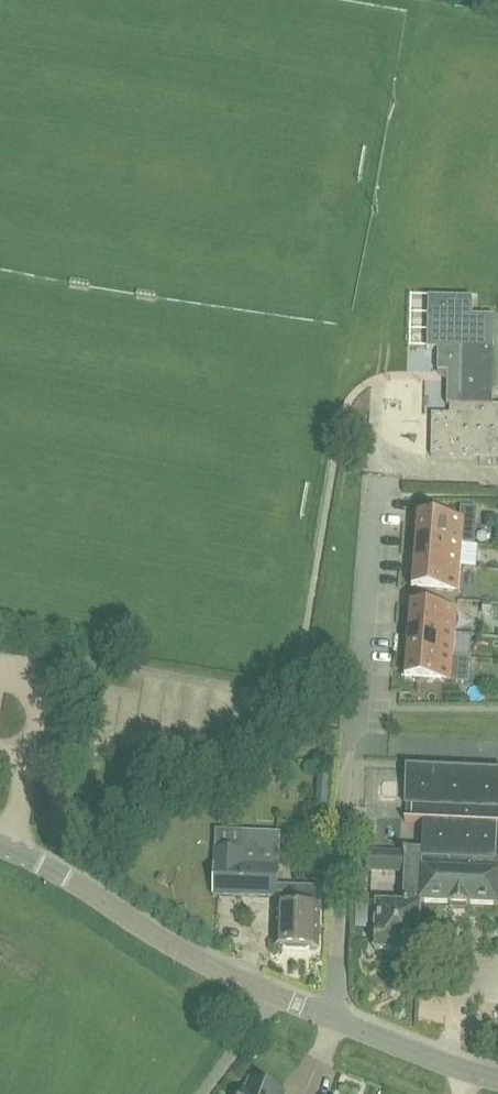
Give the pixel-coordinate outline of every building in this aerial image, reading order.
[(427,314),(426,347),(437,348),(437,371),(447,371),(447,404),(450,404),(492,404),(494,315),(470,315),(471,297),(428,296),(427,314)] [(492,404),(450,404),(449,413),(432,413),(430,455),(497,457),(497,404),(492,404)] [(417,515),(415,540),(462,543),(473,544),(476,510),(460,508),(460,518),(417,515)] [(460,567),(462,543),(415,540),(413,563),(460,567)] [(458,592),(460,567),(413,563),(411,588),(458,592)] [(410,605),(408,629),(455,633),(457,608),(410,605)] [(406,653),(453,657),(455,633),(408,629),(406,653)] [(470,658),(453,657),(406,653),(404,678),(451,682),(468,683),(470,658)] [(406,879),(421,879),(420,902),(497,905),(497,774),(407,770),(406,804),(412,804),(411,820),(405,819),(405,821),(423,822),(422,853),(407,852),(407,853),(404,853),(404,857),(407,857),(406,879)] [(278,832),(214,830),(213,868),(212,896),(276,899),(278,832)] [(367,872),(404,873),(404,852),(368,851),(367,872)] [(418,951),(420,904),(420,902),(421,879),(406,879),(405,903),(405,904),(377,903),(375,949),(400,950),(403,953),(410,953),(413,951),(418,951)] [(318,906),(319,886),(284,885),(283,899),(276,899),(274,944),(317,946),(319,906),(318,906)] [(363,938),(364,928),(356,928),(355,938),(363,938)] [(278,1091),(250,1081),(247,1090),(244,1089),(243,1093),(277,1093),(278,1091)]
